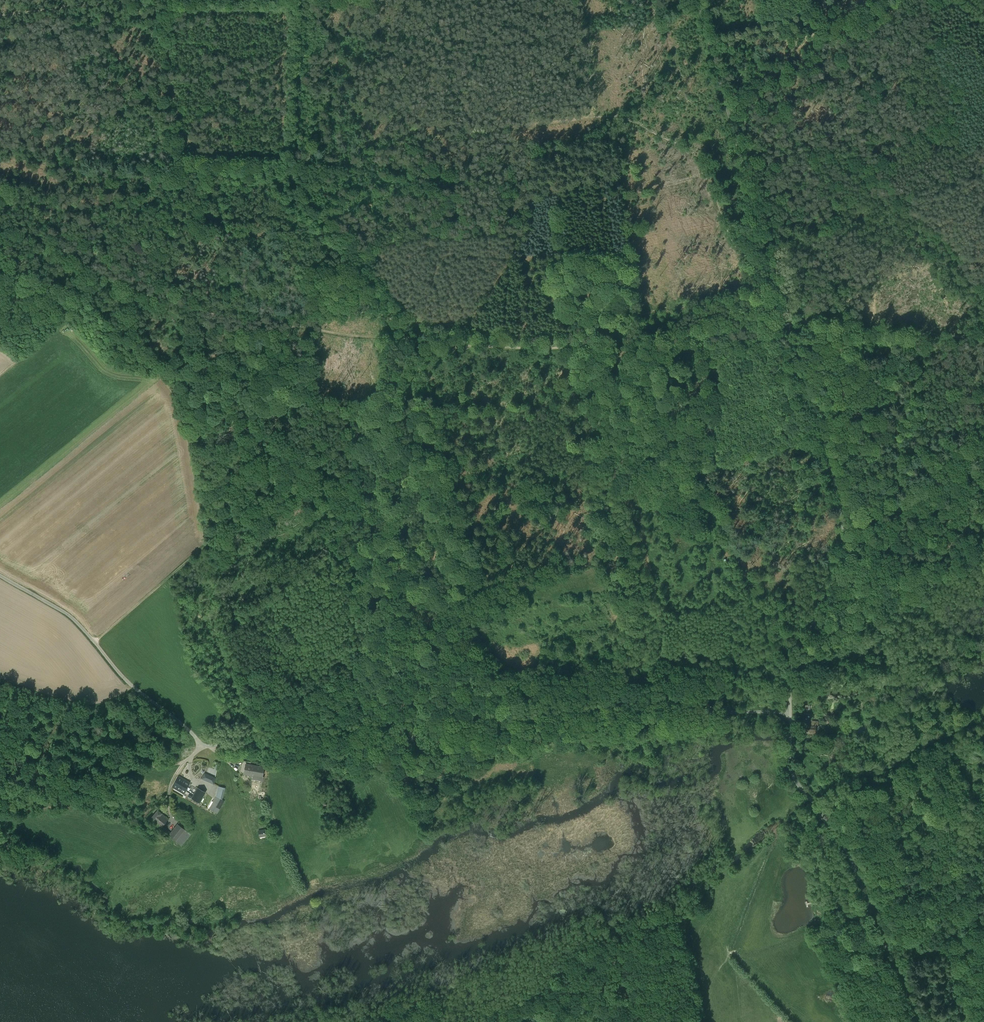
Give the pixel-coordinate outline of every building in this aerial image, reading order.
[(812,726),(805,725),(805,724),(801,723),(800,733),(815,734),(816,726),(812,726)] [(263,768),(245,765),(244,773),(253,775),(252,779),(263,781),(263,777),(262,777),(263,768)] [(215,778),(205,774),(201,779),(214,784),(215,778)] [(190,783),(178,776),(172,787),(182,793),(191,798),(193,794),(186,790),(190,783)] [(205,792),(197,787),(193,794),(191,798),(199,803),(205,792)] [(216,796),(209,809),(217,813),(224,800),(220,798),(216,796)] [(168,819),(157,810),(150,819),(157,825),(161,828),(162,826),(168,819)] [(177,824),(170,833),(168,836),(176,841),(185,830),(177,824)] [(170,833),(162,826),(161,828),(157,825),(154,828),(166,838),(168,836),(170,833)] [(190,834),(185,830),(176,841),(181,845),(190,834)]
